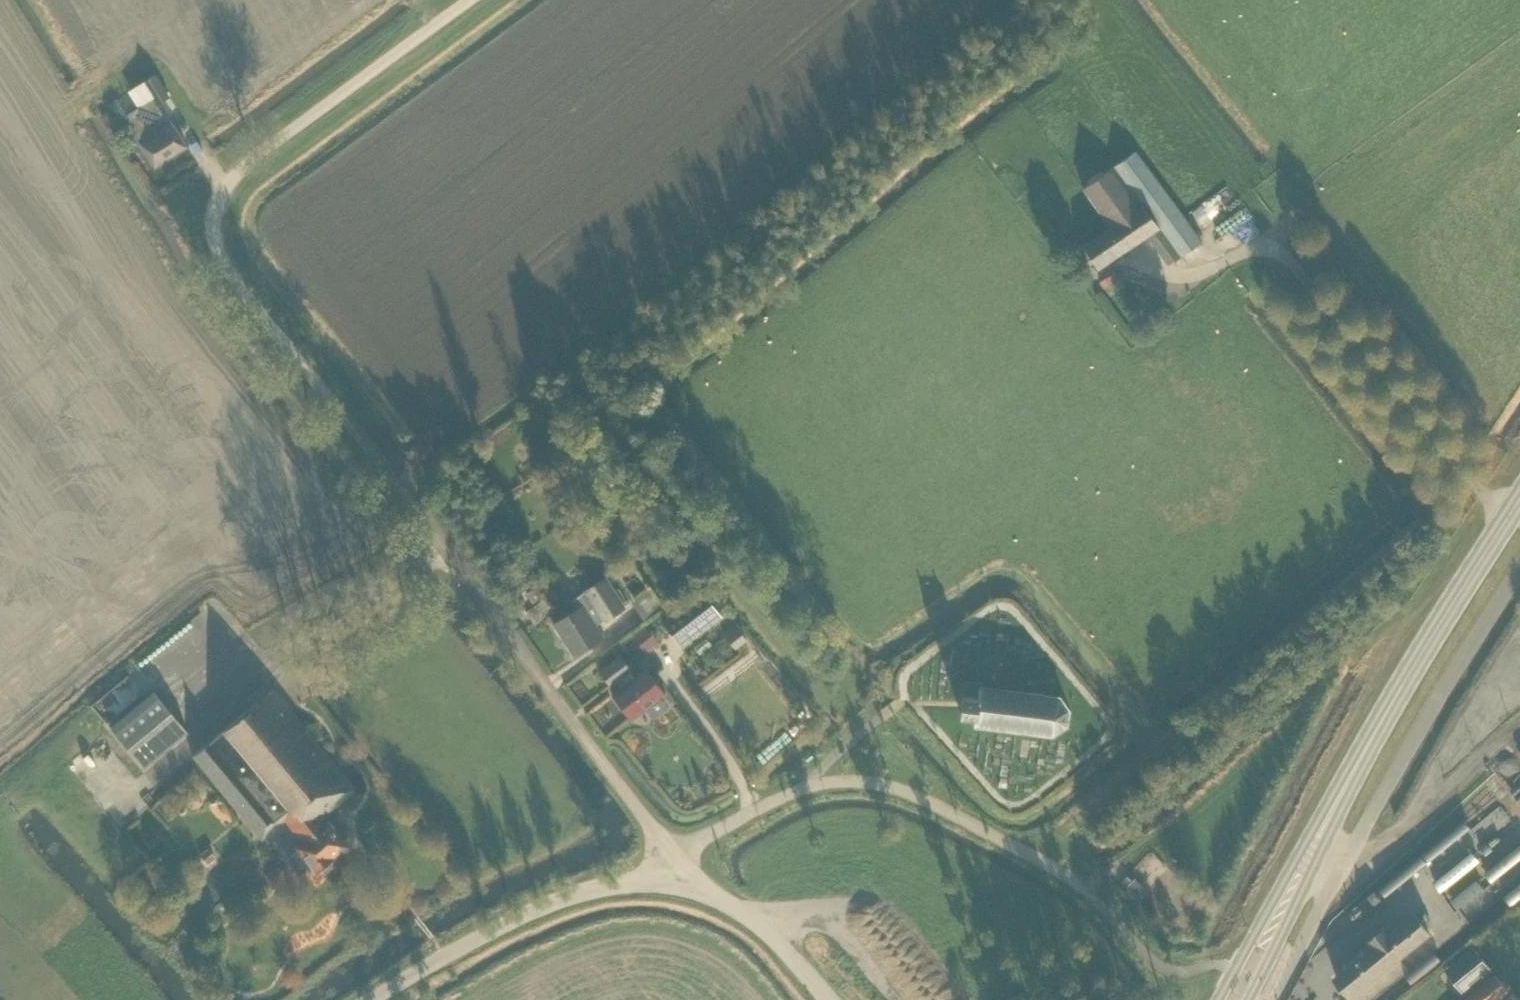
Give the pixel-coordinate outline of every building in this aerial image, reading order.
[(165,117),(157,105),(169,97),(155,75),(142,83),(152,98),(125,115),(137,134),(135,136),(154,167),(187,147),(167,116),(165,117)] [(1202,241),(1136,150),(1083,187),(1110,226),(1074,251),(1083,264),(1090,258),(1098,269),(1146,235),(1168,266),(1202,241)] [(611,486),(616,481),(600,463),(595,468),(611,486)] [(604,620),(625,606),(605,576),(585,591),(571,600),(578,610),(572,614),(571,613),(553,624),(573,655),(602,635),(595,624),(603,619),(604,620)] [(636,598),(648,614),(666,600),(653,584),(636,598)] [(682,646),(720,616),(699,589),(661,619),(682,646)] [(202,608),(217,627),(235,613),(220,594),(202,608)] [(735,649),(746,639),(733,623),(722,633),(735,649)] [(637,642),(650,633),(645,627),(633,636),(637,642)] [(629,671),(631,670),(620,655),(599,671),(610,685),(616,681),(629,671)] [(654,717),(667,707),(667,702),(662,695),(664,694),(645,669),(634,677),(629,671),(616,681),(621,687),(612,694),(631,718),(644,709),(647,713),(654,717)] [(1067,708),(1058,696),(980,686),(980,683),(964,681),(963,695),(962,699),(961,699),(959,714),(976,716),(975,724),(1052,734),(1064,725),(1067,708)] [(325,822),(321,816),(355,789),(273,689),(192,756),(262,840),(285,819),(303,841),(296,846),(298,849),(286,859),(298,874),(310,864),(317,872),(319,870),(324,872),(331,866),(331,860),(333,859),(332,857),(343,848),(345,849),(346,840),(344,840),(328,820),(325,822)] [(144,769),(188,733),(153,691),(109,728),(144,769)] [(1492,829),(1512,813),(1503,802),(1483,818),(1492,829)] [(208,864),(216,857),(208,848),(200,854),(208,864)] [(1429,933),(1423,926),(1414,914),(1391,933),(1387,929),(1370,942),(1374,947),(1336,977),(1352,996),(1429,933)] [(1492,971),(1473,948),(1458,960),(1466,969),(1453,980),(1464,994),(1492,971)] [(1412,983),(1441,959),(1434,951),(1405,974),(1412,983)] [(1510,992),(1495,973),(1462,999),(1499,999),(1510,992)] [(1410,999),(1438,999),(1443,996),(1430,978),(1406,995),(1410,999)]
